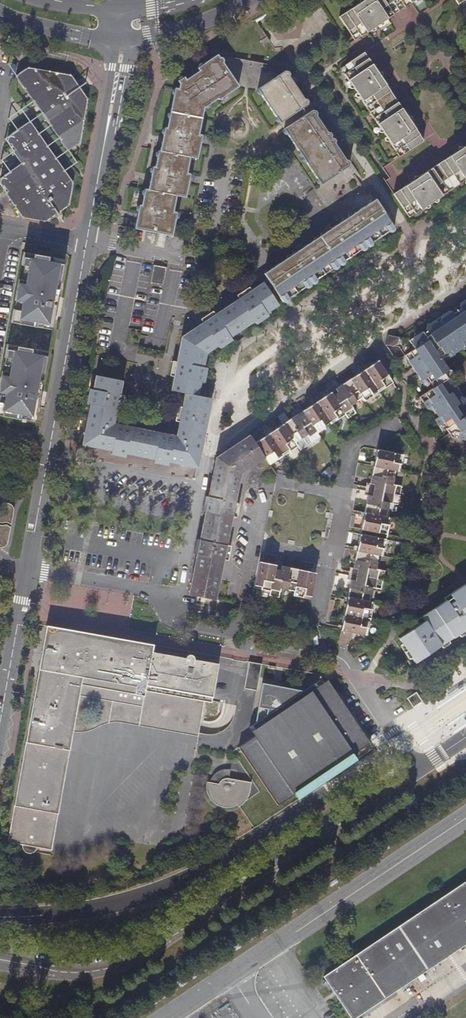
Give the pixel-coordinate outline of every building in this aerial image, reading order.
[(384,0),(355,0),(354,1),(357,5),(340,16),(355,40),(367,31),(387,18),(393,14),(384,0)] [(404,6),(400,0),(384,0),(393,14),(404,6)] [(364,52),(341,68),(399,156),(422,140),(411,123),(414,120),(409,111),(405,114),(382,79),(386,76),(380,67),(376,70),(364,52)] [(139,205),(134,228),(171,235),(176,213),(173,212),(176,196),(184,197),(189,174),(186,174),(189,157),(196,159),(201,135),(199,135),(204,108),(207,108),(209,106),(210,103),(217,98),(222,99),(225,98),(225,95),(238,86),(216,55),(198,68),(199,71),(186,80),(185,78),(181,79),(179,90),(175,89),(167,129),(164,128),(160,152),(158,152),(155,168),(153,167),(148,190),(144,190),(141,206),(139,205)] [(27,68),(17,74),(18,76),(17,77),(37,106),(37,110),(38,113),(40,116),(42,119),(44,121),(48,123),(67,150),(68,149),(69,151),(80,143),(88,99),(72,75),(27,68)] [(257,92),(258,94),(261,95),(276,117),(275,120),(277,122),(280,122),(307,105),(285,72),(259,88),(257,92)] [(316,181),(319,185),(323,184),(349,167),(312,111),(285,129),(283,132),(285,135),(288,135),(298,151),(298,154),(300,157),(302,157),(302,160),(303,162),(306,162),(317,178),(316,181)] [(6,194),(11,200),(22,217),(47,221),(70,205),(74,183),(32,123),(29,122),(12,134),(13,137),(11,137),(10,137),(8,138),(8,140),(8,142),(9,144),(11,145),(15,151),(14,152),(22,164),(5,177),(5,178),(3,178),(1,179),(0,181),(0,182),(1,184),(2,185),(4,186),(8,192),(6,194)] [(464,146),(462,142),(453,148),(455,153),(420,176),(418,172),(408,178),(411,182),(394,193),(409,216),(465,178),(465,145),(464,146)] [(372,241),(393,227),(376,200),(264,273),(284,303),(296,296),(296,292),(305,287),(307,288),(310,286),(310,283),(332,269),(335,269),(338,267),(338,264),(366,246),(368,247),(371,245),(372,241)] [(64,260),(24,253),(11,323),(51,330),(53,321),(55,321),(59,300),(57,300),(64,260)] [(155,265),(151,282),(163,284),(166,267),(155,265)] [(204,427),(209,398),(206,397),(198,396),(206,353),(218,345),(230,337),(266,313),(278,305),(264,283),(181,337),(171,390),(184,393),(179,421),(204,427)] [(463,450),(465,440),(465,400),(465,398),(460,401),(457,397),(460,390),(455,383),(451,382),(449,383),(447,379),(449,378),(451,369),(448,369),(443,362),(465,347),(465,299),(460,303),(459,306),(460,308),(454,313),(449,310),(442,315),(444,320),(441,322),(434,320),(428,325),(427,329),(427,330),(424,333),(423,332),(411,340),(417,349),(406,356),(425,385),(429,382),(433,388),(421,396),(446,436),(443,439),(449,447),(463,450)] [(130,328),(126,344),(138,346),(141,331),(130,328)] [(398,338),(396,337),(388,342),(387,343),(387,344),(393,346),(397,343),(398,338)] [(7,344),(0,381),(0,415),(34,422),(36,412),(38,413),(42,392),(40,391),(47,352),(7,344)] [(393,383),(379,361),(337,388),(339,392),(334,395),(331,393),(304,411),(306,414),(301,417),(299,414),(264,437),(265,439),(257,445),(266,458),(270,465),(283,456),(298,447),(295,442),(307,435),(312,442),(320,437),(318,433),(331,424),(345,415),(346,414),(348,418),(356,412),(351,405),(363,397),(366,401),(379,392),(393,383)] [(198,460),(202,440),(176,436),(163,433),(114,423),(118,402),(120,389),(122,381),(96,376),(85,436),(198,460)] [(465,398),(460,390),(457,397),(460,401),(465,398)] [(202,440),(204,427),(179,421),(176,436),(202,440)] [(417,445),(409,433),(403,437),(411,448),(417,445)] [(196,467),(198,460),(85,436),(84,445),(196,467)] [(230,457),(238,451),(254,441),(251,436),(216,459),(189,595),(198,597),(223,461),(230,457)] [(249,468),(266,458),(257,445),(254,441),(238,451),(249,468)] [(368,496),(362,529),(387,534),(391,518),(387,517),(389,504),(398,505),(402,486),(393,484),(396,471),(400,471),(403,455),(377,449),(371,484),(374,485),(372,496),(368,496)] [(241,474),(249,468),(238,451),(230,457),(241,474)] [(223,461),(198,597),(216,600),(224,559),(226,546),(232,517),(235,502),(240,475),(241,474),(230,457),(223,461)] [(10,525),(13,510),(13,509),(12,507),(11,506),(9,504),(7,504),(5,504),(3,505),(1,506),(0,508),(0,511),(0,522),(4,522),(7,522),(9,523),(10,524),(10,525)] [(2,547),(5,546),(7,544),(10,528),(9,527),(7,526),(5,526),(0,526),(0,547),(2,547)] [(339,640),(350,643),(353,631),(368,634),(375,603),(370,601),(373,588),(382,589),(385,571),(376,570),(379,555),(383,556),(386,540),(361,535),(354,567),(358,569),(356,581),(352,580),(339,640)] [(295,595),(310,598),(315,573),(282,566),(282,570),(276,568),(277,566),(260,563),(255,588),(271,591),(271,596),(280,598),(281,589),(295,591),(295,595)] [(463,586),(445,598),(446,601),(417,620),(420,625),(399,639),(414,662),(465,628),(465,591),(463,586)] [(111,653),(85,649),(88,631),(45,623),(37,667),(55,670),(53,679),(35,676),(31,703),(32,704),(30,712),(29,712),(26,731),(27,731),(26,740),(24,740),(14,795),(16,795),(14,804),(13,803),(6,840),(20,843),(25,843),(25,842),(32,843),(31,844),(36,845),(50,848),(56,811),(55,811),(56,802),(58,802),(68,748),(66,747),(68,738),(69,738),(71,729),(77,693),(141,705),(138,720),(197,731),(197,730),(168,725),(171,712),(199,717),(203,696),(204,691),(211,693),(214,679),(209,678),(212,662),(195,658),(195,657),(194,655),(193,654),(191,653),(189,653),(188,654),(187,655),(186,657),(153,651),(154,643),(124,638),(123,642),(121,642),(119,643),(115,645),(113,647),(112,649),(111,650),(111,653)] [(260,663),(247,660),(242,687),(255,689),(260,663)] [(55,670),(37,667),(35,676),(53,679),(55,670)] [(316,685),(313,681),(301,689),(260,682),(253,722),(250,724),(252,728),(249,730),(252,734),(235,746),(272,803),(289,792),(293,797),(353,759),(349,753),(367,742),(326,678),(316,685)] [(421,702),(415,692),(406,698),(412,708),(421,702)] [(141,705),(77,693),(71,729),(80,729),(89,728),(103,725),(116,723),(130,722),(137,723),(196,733),(197,731),(138,720),(141,705)] [(199,717),(171,712),(168,725),(197,730),(199,717)] [(247,789),(248,782),(226,778),(225,778),(223,779),(221,780),(220,781),(219,783),(219,784),(206,782),(206,785),(206,789),(207,793),(209,797),(212,800),(215,802),(219,804),(223,805),(227,805),(231,804),(235,802),(236,801),(238,804),(239,803),(242,800),(244,797),(246,793),(247,790),(247,789)] [(32,843),(25,842),(25,843),(20,843),(20,845),(21,847),(22,849),(23,850),(25,851),(27,852),(29,852),(31,851),(33,850),(34,849),(35,847),(36,845),(31,844),(32,843)] [(351,1017),(354,1017),(465,943),(465,880),(323,976),(351,1017)]
